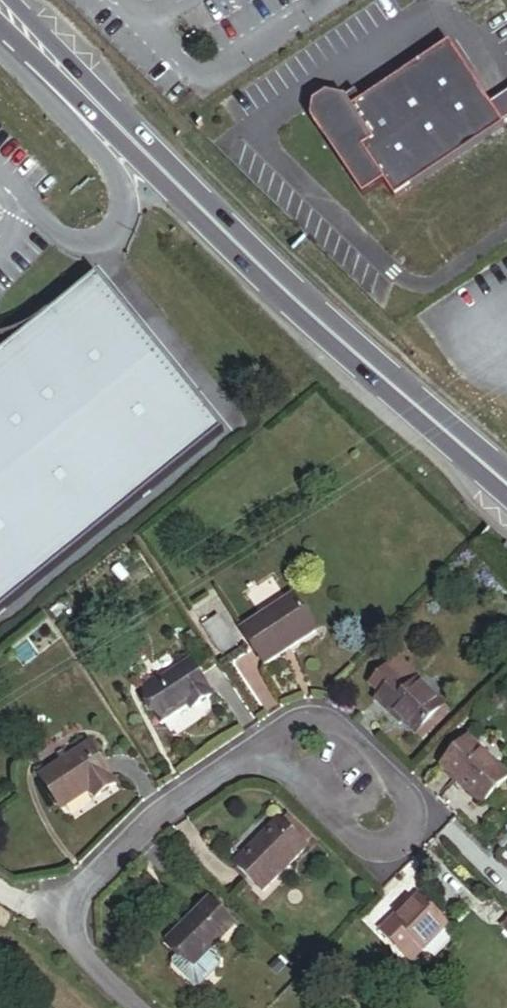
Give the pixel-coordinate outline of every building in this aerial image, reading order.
[(346,97),(339,90),(318,87),(302,100),(302,108),(357,192),(380,179),(391,193),(499,124),(497,120),(487,105),(442,36),(419,50),(376,77),(356,90),(346,97)] [(371,68),(376,77),(419,50),(413,40),(371,68)] [(351,81),(339,90),(346,97),(356,90),(351,81)] [(497,120),(506,114),(506,92),(487,105),(497,120)] [(222,433),(96,277),(0,355),(0,615),(222,433)] [(320,628),(290,588),(243,623),(272,663),(320,628)] [(222,655),(239,644),(211,602),(194,613),(222,655)] [(379,689),(407,662),(409,660),(398,649),(368,679),(379,689)] [(215,693),(190,656),(172,669),(165,661),(138,680),(163,719),(191,699),(196,706),(215,693)] [(443,696),(407,662),(379,689),(373,695),(386,709),(390,705),(412,727),(443,696)] [(420,736),(452,705),(443,696),(412,727),(420,736)] [(470,732),(441,762),(482,803),(506,775),(506,770),(470,732)] [(118,781),(83,733),(34,773),(59,808),(88,786),(98,798),(118,781)] [(263,893),(310,848),(276,813),(230,860),(263,893)] [(213,947),(239,920),(213,894),(171,935),(184,947),(176,955),(176,962),(197,984),(202,983),(224,962),(223,957),(213,947)] [(429,949),(454,924),(425,896),(400,922),(397,919),(384,933),(406,955),(419,940),(429,949)] [(415,964),(429,949),(419,940),(406,955),(415,964)]
